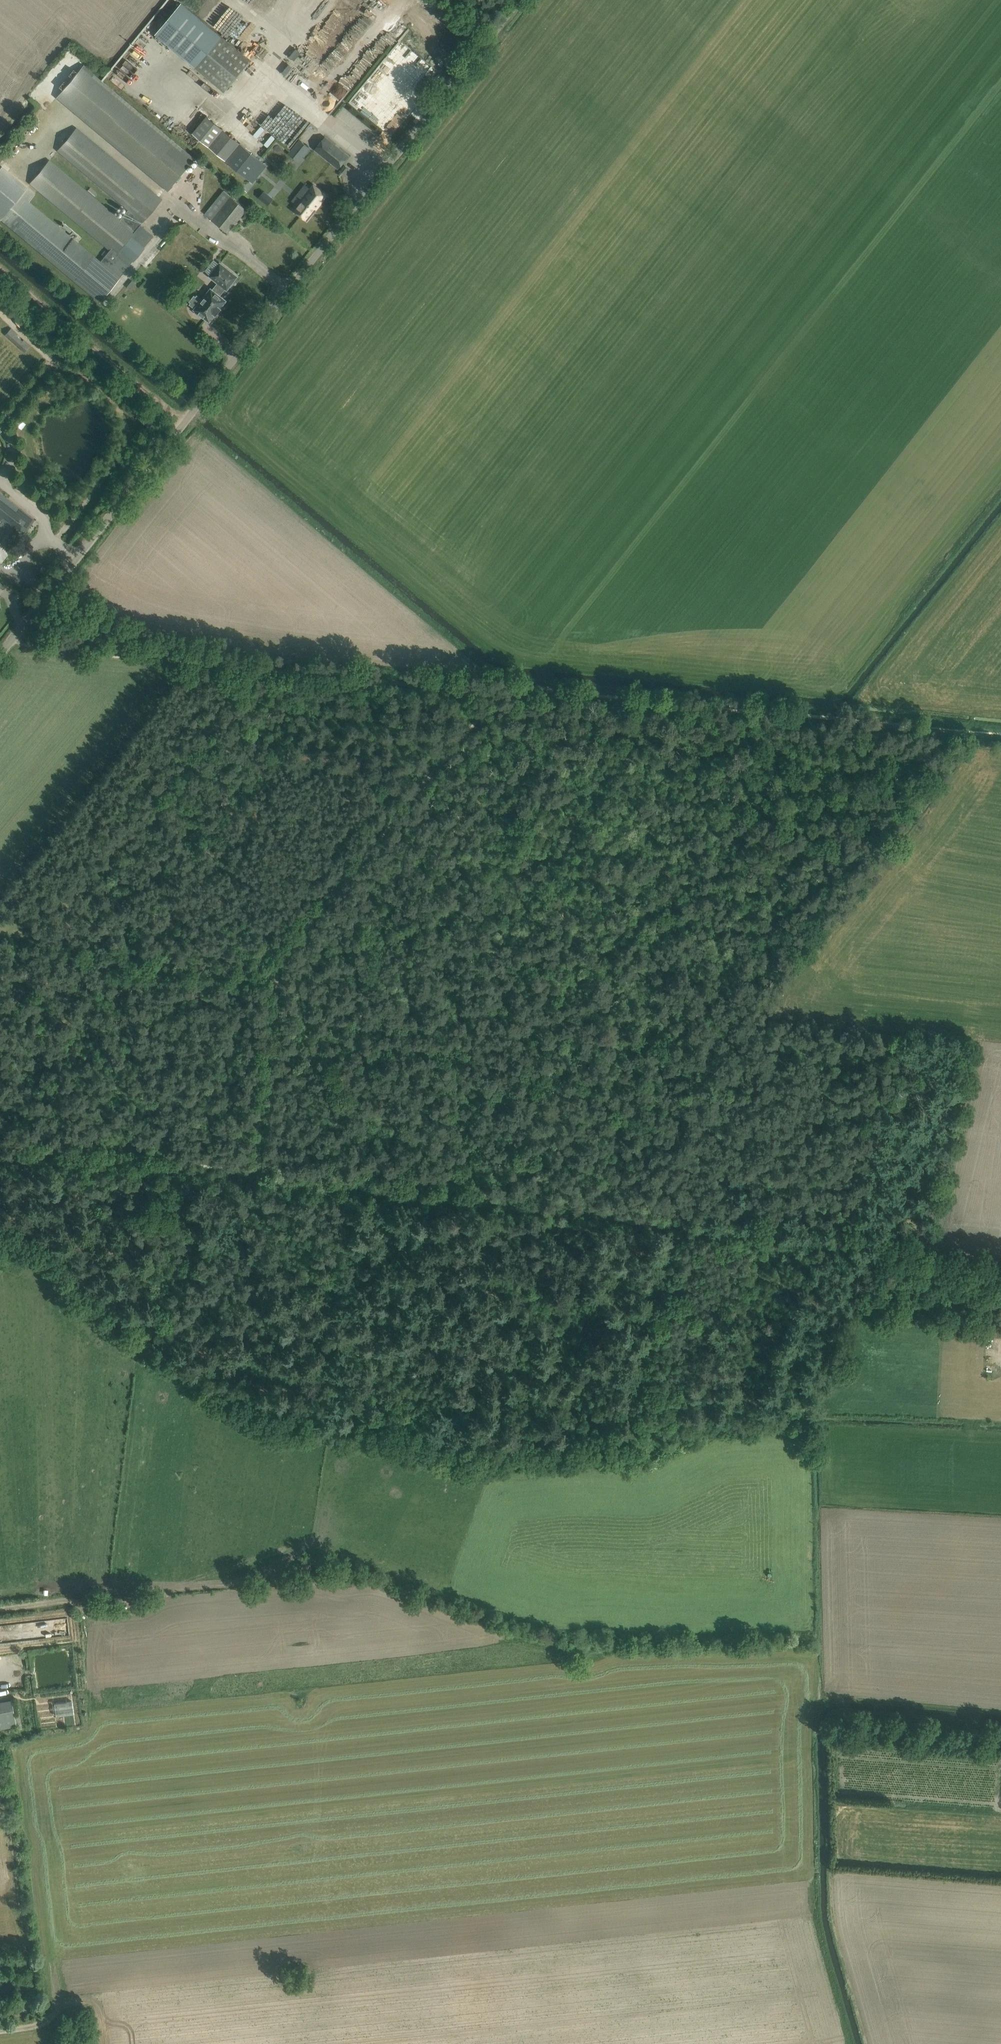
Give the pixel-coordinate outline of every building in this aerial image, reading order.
[(155,34),(224,92),(251,60),(182,2),(155,34)] [(365,22),(372,14),(365,8),(358,16),(365,22)] [(129,74),(134,67),(122,56),(116,63),(129,74)] [(83,65),(56,97),(168,191),(195,159),(83,65)] [(223,126),(233,115),(228,111),(218,123),(223,126)] [(207,115),(192,133),(252,182),(267,165),(207,115)] [(48,159),(30,183),(117,255),(119,253),(117,252),(134,232),(131,229),(140,219),(143,222),(161,199),(76,128),(58,150),(128,209),(120,220),(48,159)] [(325,137),(315,149),(338,168),(348,156),(339,149),(338,150),(334,147),(336,145),(325,137)] [(286,153),(297,162),(309,148),(299,139),(286,153)] [(0,167),(0,220),(1,219),(100,301),(130,265),(110,250),(107,253),(105,250),(101,254),(104,257),(100,262),(28,202),(35,194),(1,166),(0,167)] [(307,220),(327,195),(314,184),(310,188),(307,186),(302,192),(305,195),(298,204),(293,210),(307,220)] [(232,186),(229,190),(235,196),(238,195),(240,193),(232,186)] [(268,205),(273,199),(264,191),(259,197),(268,205)] [(231,197),(213,219),(228,233),(247,210),(231,197)] [(150,253),(143,263),(147,266),(154,255),(150,253)] [(210,276),(218,282),(213,289),(211,288),(195,309),(196,311),(195,312),(200,316),(201,315),(210,321),(215,314),(216,315),(221,309),(220,308),(226,300),(220,296),(226,288),(227,289),(238,276),(221,262),(210,276)] [(17,334),(11,328),(5,334),(12,340),(14,338),(20,344),(18,346),(24,352),(30,345),(24,340),(21,343),(14,337),(17,334)] [(13,526),(23,534),(34,519),(0,492),(0,522),(1,523),(0,524),(0,543),(13,526)] [(16,1726),(11,1698),(0,1700),(0,1729),(16,1726)] [(52,1701),(53,1714),(72,1713),(72,1700),(52,1701)] [(445,1960),(461,1959),(461,1950),(444,1951),(445,1960)]
